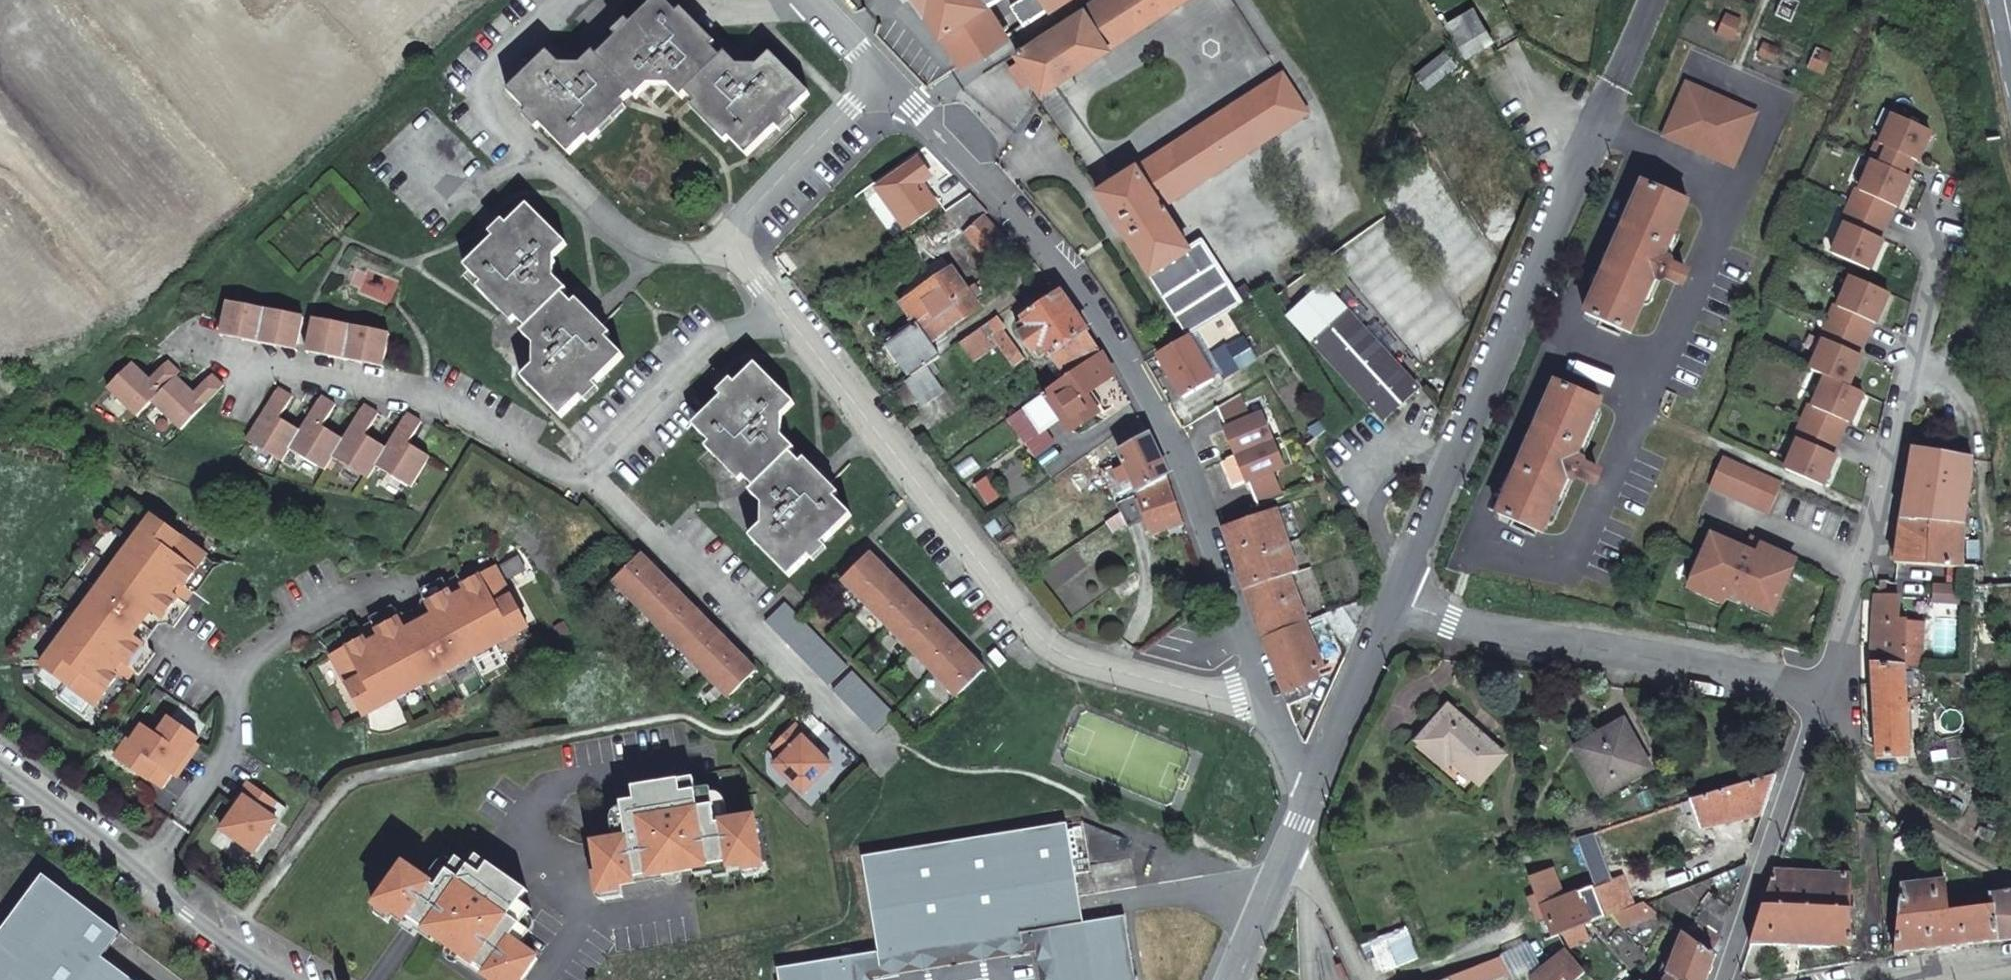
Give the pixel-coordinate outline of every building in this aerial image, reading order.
[(573,155),(634,96),(638,100),(662,77),(684,100),(689,96),(750,158),(813,96),(773,55),(750,77),(738,65),(733,70),(725,69),(719,62),(723,58),(666,0),(659,0),(600,57),(605,63),(599,69),(591,68),(586,63),(574,76),(551,53),(511,92),(573,155)] [(962,64),(1006,36),(987,5),(994,0),(921,0),(962,64)] [(1016,52),(1020,58),(1033,79),(1040,90),(1179,0),(1094,0),(1016,52)] [(1044,0),(1016,0),(1029,21),(1049,8),(1044,0)] [(1483,41),(1469,16),(1445,30),(1459,55),(1483,41)] [(1423,90),(1447,70),(1436,57),(1412,76),(1423,90)] [(1020,58),(1009,66),(1022,86),(1033,79),(1020,58)] [(1098,195),(1166,299),(1203,274),(1187,248),(1162,209),(1308,114),(1284,76),(1253,95),(1098,195)] [(1686,83),(1663,137),(1733,167),(1756,114),(1686,83)] [(1930,130),(1893,114),(1880,143),(1877,142),(1869,159),(1872,160),(1906,175),(1913,159),(1916,160),(1930,130)] [(917,158),(877,186),(905,228),(936,206),(921,183),(930,177),(917,158)] [(1906,175),(1872,160),(1859,190),(1856,189),(1849,206),(1886,221),(1893,205),(1896,207),(1909,176),(1906,175)] [(935,197),(945,213),(972,194),(958,179),(935,197)] [(1687,202),(1643,183),(1586,313),(1631,333),(1656,274),(1678,284),(1681,283),(1683,282),(1685,279),(1686,275),(1685,274),(1683,271),(1662,261),(1687,202)] [(983,215),(988,211),(972,194),(945,213),(964,233),(983,215)] [(524,378),(564,419),(628,357),(567,295),(572,291),(549,267),(571,245),(532,205),(469,267),(526,327),(528,330),(525,333),(547,355),(546,358),(524,378)] [(1886,221),(1849,206),(1841,223),(1845,224),(1832,253),(1869,269),(1882,239),(1879,237),(1886,221)] [(983,215),(964,233),(991,263),(1011,245),(983,215)] [(1243,301),(1239,294),(1203,238),(1187,248),(1203,274),(1166,299),(1189,334),(1197,329),(1243,301)] [(903,303),(917,322),(968,287),(953,266),(903,303)] [(1888,292),(1851,276),(1838,306),(1835,304),(1828,322),(1865,337),(1872,321),(1875,323),(1888,292)] [(924,365),(938,355),(929,341),(981,307),(974,297),(981,293),(973,283),(968,287),(917,322),(888,342),(910,375),(924,365)] [(1324,287),(1290,317),(1384,420),(1418,388),(1324,287)] [(1250,288),(1239,294),(1243,301),(1254,294),(1250,288)] [(1063,377),(1102,350),(1096,342),(1060,291),(1022,316),(1029,327),(1019,334),(1035,358),(1045,351),(1063,377)] [(267,309),(229,301),(224,327),(245,332),(244,339),(261,343),(267,309)] [(267,309),(261,343),(277,346),(278,339),(300,343),(306,317),(267,309)] [(1024,358),(995,316),(959,341),(971,358),(996,341),(1013,365),(1024,358)] [(354,327),(315,319),(310,345),(332,350),(330,357),(347,360),(354,327)] [(1865,337),(1828,322),(1821,338),(1824,340),(1811,370),(1826,376),(1848,386),(1861,355),(1858,353),(1865,337)] [(224,327),(223,335),(244,339),(245,332),(224,327)] [(354,327),(347,360),(363,364),(364,357),(386,361),(392,334),(354,327)] [(1245,331),(1210,352),(1222,372),(1225,377),(1275,347),(1264,328),(1249,336),(1245,331)] [(1189,334),(1215,377),(1222,372),(1210,352),(1197,329),(1189,334)] [(1189,334),(1158,353),(1184,396),(1215,377),(1189,334)] [(299,350),(300,343),(278,339),(277,346),(299,350)] [(308,352),(330,357),(332,350),(310,345),(308,352)] [(1087,391),(1114,372),(1102,350),(1063,377),(995,424),(1011,447),(1046,423),(1057,437),(1099,408),(1087,391)] [(386,361),(364,357),(363,364),(385,368),(386,361)] [(181,371),(170,360),(152,378),(149,375),(144,380),(129,366),(109,387),(138,416),(153,401),(173,380),(178,375),(181,371)] [(134,361),(129,366),(144,380),(149,375),(134,361)] [(759,364),(695,426),(755,488),(752,492),(774,515),(751,537),(790,577),(853,516),(794,454),(798,450),(775,427),(798,405),(759,364)] [(940,389),(924,365),(910,375),(904,379),(920,403),(940,389)] [(226,385),(214,374),(196,393),(193,389),(188,394),(173,380),(153,401),(183,429),(226,385)] [(178,375),(173,380),(188,394),(193,389),(178,375)] [(1848,386),(1826,376),(1813,406),(1810,405),(1803,422),(1840,437),(1846,421),(1850,423),(1863,392),(1848,386)] [(1601,402),(1555,382),(1499,512),(1544,532),(1569,473),(1592,483),(1595,483),(1597,481),(1599,479),(1600,475),(1599,472),(1598,470),(1575,460),(1601,402)] [(280,418),(294,396),(280,388),(248,440),(283,462),(291,449),(298,437),(281,426),(284,421),(280,418)] [(337,405),(323,397),(302,432),(298,437),(291,449),(326,471),(334,458),(341,446),(324,435),(328,430),(324,427),(337,405)] [(380,414),(366,406),(345,440),(341,446),(334,458),(369,480),(377,467),(384,455),(367,444),(370,439),(366,436),(380,414)] [(423,423),(409,414),(388,449),(384,455),(377,467),(412,489),(427,464),(410,453),(413,448),(409,445),(423,423)] [(302,432),(284,421),(281,426),(298,437),(302,432)] [(1840,437),(1803,422),(1795,439),(1798,440),(1786,470),(1823,486),(1836,455),(1833,453),(1840,437)] [(328,430),(324,435),(341,446),(345,440),(328,430)] [(1143,494),(1168,476),(1148,432),(1120,450),(1125,460),(1102,467),(1117,500),(1143,494)] [(370,439),(367,444),(384,455),(388,449),(370,439)] [(413,448),(410,453),(427,464),(431,458),(413,448)] [(1942,454),(1914,449),(1905,507),(1895,562),(1960,571),(1963,529),(1974,466),(1941,459),(1942,454)] [(1783,482),(1723,456),(1710,487),(1770,513),(1783,482)] [(1185,523),(1168,476),(1143,494),(1145,501),(1122,509),(1117,510),(1112,514),(1116,523),(1125,518),(1129,528),(1149,521),(1153,534),(1185,523)] [(1145,501),(1143,494),(1117,500),(1122,509),(1145,501)] [(1263,637),(1297,625),(1288,598),(1282,600),(1276,580),(1283,578),(1261,515),(1224,527),(1260,638),(1263,637)] [(165,521),(56,669),(110,709),(132,680),(133,681),(141,670),(149,675),(153,678),(168,658),(157,649),(175,623),(187,632),(203,611),(199,608),(191,603),(199,591),(198,591),(220,561),(165,521)] [(1712,535),(1690,588),(1712,597),(1715,589),(1727,594),(1725,599),(1737,604),(1740,599),(1761,608),(1767,595),(1778,600),(1795,560),(1762,545),(1757,555),(1712,535)] [(645,553),(616,582),(728,695),(758,666),(645,553)] [(982,669),(873,555),(846,580),(956,693),(982,669)] [(343,659),(375,719),(539,631),(506,571),(474,588),(473,587),(461,593),(456,584),(454,580),(430,593),(437,606),(410,621),(403,608),(380,620),(382,623),(387,633),(375,640),(376,641),(343,659)] [(1992,597),(2010,597),(2010,573),(1993,573),(1992,597)] [(456,584),(461,593),(473,587),(468,577),(456,584)] [(1958,606),(1959,589),(1932,587),(1931,604),(1958,606)] [(1715,589),(1712,597),(1723,602),(1725,599),(1727,594),(1715,589)] [(207,597),(199,591),(191,603),(199,608),(207,597)] [(1346,650),(1371,593),(1297,625),(1263,637),(1293,702),(1314,693),(1309,682),(1321,676),(1317,668),(1326,664),(1311,628),(1332,619),(1346,650)] [(1772,613),(1778,600),(1767,595),(1761,608),(1772,613)] [(1873,667),(1906,669),(1919,670),(1922,626),(1912,625),(1913,621),(1899,620),(1900,598),(1876,597),(1876,599),(1866,599),(1863,646),(1874,646),(1873,667)] [(784,602),(766,619),(828,681),(846,663),(784,602)] [(370,630),(375,640),(387,633),(382,623),(370,630)] [(997,650),(989,656),(999,667),(1006,662),(997,650)] [(849,666),(831,684),(876,728),(894,711),(849,666)] [(1910,756),(1906,669),(1873,667),(1873,671),(1878,757),(1910,756)] [(141,670),(133,681),(141,687),(149,675),(141,670)] [(1504,754),(1447,705),(1415,740),(1443,765),(1449,758),(1478,783),(1504,754)] [(141,742),(128,762),(152,778),(157,777),(176,791),(211,739),(182,719),(170,737),(156,727),(144,744),(141,742)] [(1626,726),(1584,748),(1598,775),(1594,778),(1603,795),(1651,771),(1626,726)] [(1764,814),(1777,776),(1692,791),(1682,795),(1688,812),(1699,809),(1702,827),(1764,814)] [(602,846),(609,890),(643,884),(643,880),(734,865),(734,868),(768,862),(761,818),(723,825),(717,789),(703,791),(701,779),(639,789),(642,802),(628,805),(634,840),(602,846)] [(265,788),(233,832),(266,856),(289,823),(279,817),(288,804),(265,788)] [(784,979),(867,979),(875,969),(1037,941),(1047,948),(1053,979),(1138,979),(1127,915),(1086,922),(1070,823),(867,857),(884,953),(783,969),(784,979)] [(1592,831),(1577,837),(1597,888),(1600,895),(1615,889),(1592,831)] [(1708,871),(1710,877),(1721,872),(1719,867),(1724,865),(1719,850),(1694,859),(1699,874),(1708,871)] [(415,867),(389,903),(417,923),(419,920),(495,973),(492,976),(498,979),(532,979),(546,960),(520,941),(541,911),(529,903),(537,892),(487,857),(479,868),(468,859),(447,889),(415,867)] [(1774,870),(1750,944),(1849,947),(1852,873),(1774,870)] [(1878,957),(1995,940),(1990,906),(1947,910),(1944,880),(1900,887),(1897,912),(1883,911),(1878,957)] [(1600,895),(1597,888),(1544,908),(1537,911),(1544,929),(1525,937),(1528,948),(1543,942),(1566,933),(1587,924),(1608,916),(1600,895)] [(1720,937),(1730,907),(1710,890),(1700,902),(1704,905),(1696,917),(1697,918),(1720,937)] [(1995,940),(2010,938),(2010,892),(1989,895),(1990,906),(1995,940)] [(1632,907),(1632,908),(1636,919),(1651,913),(1646,902),(1632,907)] [(1708,951),(1720,937),(1697,918),(1685,933),(1708,951)] [(1587,924),(1566,933),(1571,946),(1592,938),(1587,924)] [(1407,925),(1371,939),(1383,971),(1419,956),(1407,925)] [(1716,958),(1708,951),(1685,933),(1684,931),(1669,974),(1677,979),(1708,979),(1716,958)] [(867,979),(878,979),(1037,952),(1041,979),(1053,979),(1047,948),(1037,941),(875,969),(867,979)] [(1543,942),(1528,948),(1522,950),(1536,971),(1550,959),(1543,942)] [(0,948),(0,979),(43,979),(0,948)] [(1587,971),(1569,949),(1538,974),(1531,979),(1576,979),(1587,971)] [(1503,957),(1516,979),(1531,979),(1538,974),(1536,971),(1522,950),(1503,957)] [(1445,979),(1489,979),(1493,978),(1494,979),(1516,979),(1503,957),(1445,979)]
